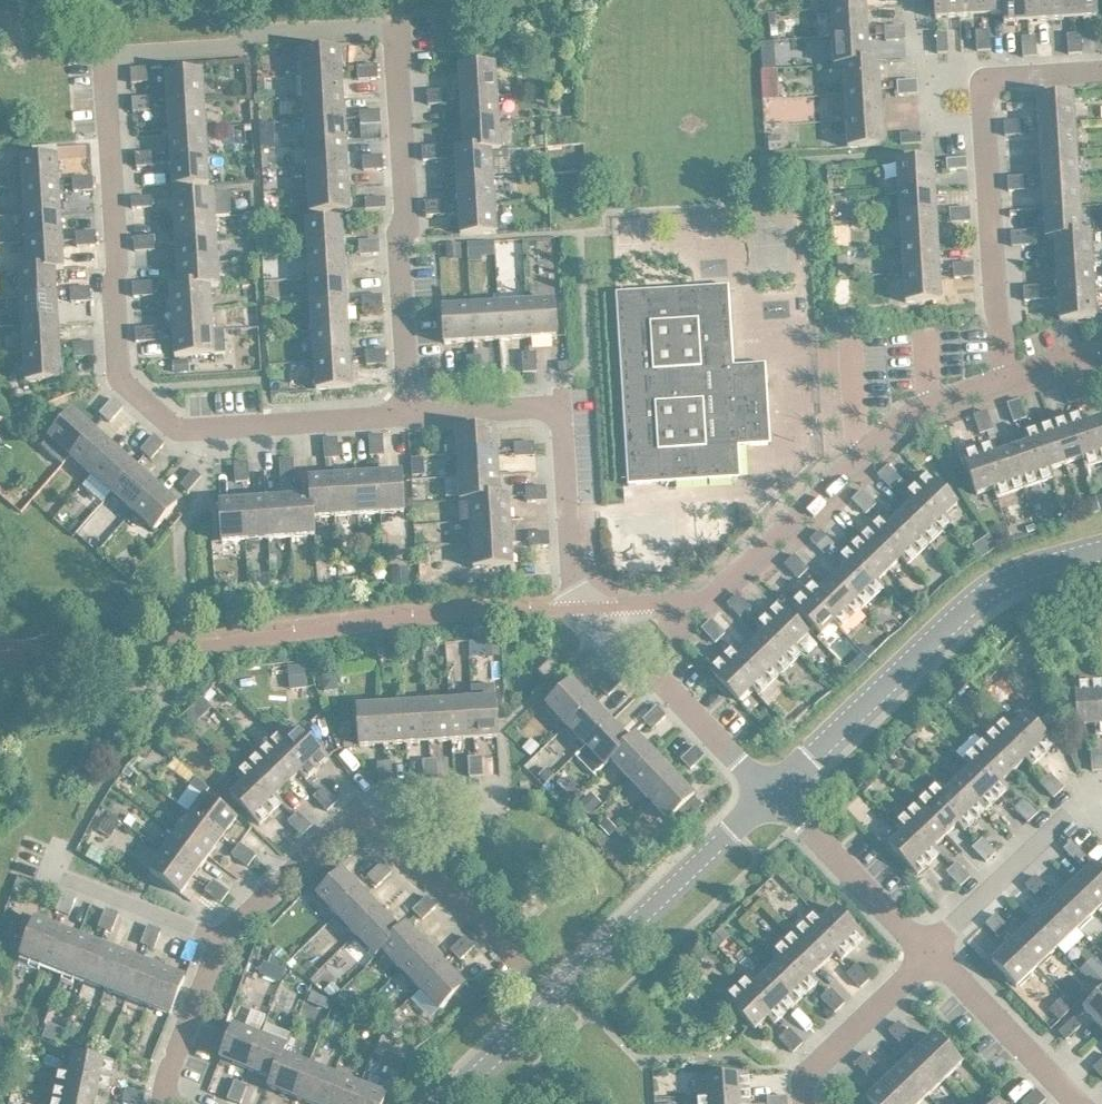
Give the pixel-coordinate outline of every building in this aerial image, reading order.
[(966,11),(965,0),(941,0),(942,12),(945,12),(944,10),(952,10),(953,12),(966,11)] [(988,8),(988,0),(965,0),(966,11),(979,10),(978,8),(988,8)] [(1010,8),(1011,8),(1010,0),(988,0),(988,8),(998,7),(998,9),(1010,8)] [(1010,8),(1010,17),(1024,16),(1024,14),(1034,14),(1033,0),(1010,0),(1011,8),(1010,8)] [(1034,14),(1044,13),(1044,15),(1057,14),(1056,0),(1033,0),(1034,14)] [(1057,14),(1070,13),(1070,11),(1079,11),(1079,0),(1056,0),(1057,14)] [(1079,11),(1089,10),(1089,12),(1101,11),(1101,0),(1079,0),(1079,11)] [(838,21),(838,31),(874,29),(872,1),(837,3),(837,6),(835,6),(836,21),(838,21)] [(902,34),(901,20),(891,21),(892,34),(902,34)] [(911,20),(901,20),(902,34),(911,33),(911,20)] [(982,25),(983,35),(996,34),(995,24),(982,25)] [(954,47),(953,27),(943,28),(944,47),(954,47)] [(1074,28),(1074,38),(1088,37),(1087,27),(1074,28)] [(840,59),(849,59),(849,58),(876,56),(876,55),(874,29),(838,31),(839,33),(836,34),(837,48),(840,48),(840,59)] [(1028,31),(1029,41),(1042,40),(1042,30),(1028,31)] [(996,34),(983,35),(984,45),(997,44),(996,34)] [(1088,37),(1074,38),(1075,48),(1088,47),(1088,37)] [(1042,40),(1029,41),(1029,50),(1043,50),(1042,40)] [(306,46),(308,70),(346,67),(345,58),(347,58),(346,44),(306,46)] [(781,49),(768,49),(769,63),(782,63),(781,49)] [(850,75),(851,85),(886,83),(885,55),(876,55),(876,56),(849,58),(849,59),(849,60),(847,60),(848,75),(850,75)] [(374,73),(373,59),(364,60),(364,73),(374,73)] [(383,59),(373,59),(374,73),(384,72),(383,59)] [(465,61),(467,90),(502,87),(502,85),(505,85),(504,70),(501,71),(501,59),(465,61)] [(172,68),(174,96),(210,94),(210,92),(212,92),(211,77),(209,77),(208,65),(172,68)] [(308,70),(309,92),(349,90),(348,77),(347,77),(346,67),(308,70)] [(923,74),(913,75),(914,88),(924,88),(923,74)] [(914,88),(913,75),(903,75),(904,89),(914,88)] [(852,103),(852,113),(888,111),(886,83),(851,85),(851,88),(849,88),(849,103),(852,103)] [(444,98),(444,84),(434,85),(435,98),(444,98)] [(453,84),(444,84),(444,98),(454,97),(453,84)] [(467,90),(468,117),(504,115),(504,113),(506,113),(505,98),(503,98),(502,87),(467,90)] [(158,90),(148,91),(149,104),(159,104),(158,90)] [(309,92),(311,115),(349,113),(348,103),(350,103),(349,90),(309,92)] [(1043,92),(1045,121),(1081,119),(1081,116),(1083,116),(1082,101),(1080,101),(1079,90),(1043,92)] [(149,104),(148,91),(139,92),(139,105),(149,104)] [(174,96),(176,124),(211,121),(211,119),(214,119),(213,104),(210,105),(210,94),(174,96)] [(386,104),(376,105),(377,118),(387,118),(386,104)] [(377,118),(376,105),(366,105),(367,119),(377,118)] [(888,111),(852,113),(852,115),(850,116),(851,130),(853,130),(854,142),(890,139),(888,111)] [(311,115),(312,138),(352,135),(351,123),(349,123),(349,113),(311,115)] [(468,117),(470,144),(470,145),(497,143),(497,144),(506,144),(506,140),(508,140),(507,125),(505,125),(504,115),(468,117)] [(1021,129),(1020,115),(1011,116),(1011,130),(1021,129)] [(1030,115),(1020,115),(1021,129),(1031,128),(1030,115)] [(1045,121),(1047,148),(1082,146),(1082,144),(1084,144),(1084,129),(1081,129),(1081,119),(1045,121)] [(176,124),(177,151),(213,149),(213,147),(215,147),(214,132),(212,132),(211,121),(176,124)] [(907,128),(907,138),(927,137),(926,127),(907,128)] [(551,130),(542,131),(542,140),(551,140),(551,130)] [(787,130),(774,130),(775,145),(788,144),(787,130)] [(312,138),(313,160),(351,158),(351,148),(353,148),(352,135),(312,138)] [(448,139),(438,140),(439,154),(449,153),(448,139)] [(439,154),(438,140),(428,141),(429,154),(439,154)] [(461,144),(463,173),(499,171),(499,168),(501,168),(500,153),(498,154),(497,144),(497,143),(470,145),(470,144),(461,144)] [(162,145),(152,146),(153,160),(162,159),(162,145)] [(153,160),(152,146),(142,147),(143,160),(153,160)] [(1047,148),(1048,176),(1084,174),(1084,171),(1086,171),(1085,156),(1083,157),(1082,146),(1047,148)] [(213,149),(177,151),(179,180),(215,178),(215,175),(217,174),(216,160),(214,160),(213,149)] [(389,149),(379,150),(380,163),(389,163),(389,149)] [(29,170),(29,181),(65,179),(63,150),(27,152),(28,156),(25,156),(26,171),(29,170)] [(380,163),(379,150),(369,151),(370,164),(380,163)] [(973,162),(973,152),(953,153),(954,163),(973,162)] [(904,174),(905,185),(940,183),(939,154),(903,156),(903,160),(901,160),(902,175),(904,174)] [(313,160),(315,183),(355,181),(354,168),(352,168),(351,158),(313,160)] [(89,184),(89,170),(79,171),(80,185),(89,184)] [(98,170),(89,170),(89,184),(99,183),(98,170)] [(1033,170),(1024,171),(1024,184),(1034,183),(1033,170)] [(463,173),(465,200),(500,198),(500,196),(503,196),(502,181),(499,181),(499,171),(463,173)] [(1024,184),(1024,171),(1014,171),(1015,185),(1024,184)] [(1048,176),(1050,203),(1086,201),(1086,199),(1088,199),(1087,186),(1085,186),(1084,174),(1048,176)] [(30,198),(31,208),(66,206),(65,179),(29,181),(29,183),(27,183),(28,198),(30,198)] [(355,181),(315,183),(316,207),(356,204),(356,202),(354,202),(354,194),(356,194),(355,181)] [(906,202),(906,212),(942,210),(940,183),(905,185),(905,187),(903,187),(904,202),(906,202)] [(180,200),(181,213),(221,210),(220,187),(179,189),(180,192),(181,192),(182,200),(180,200)] [(138,192),(138,202),(158,200),(157,191),(138,192)] [(372,203),(392,202),(391,191),(372,193),(372,203)] [(451,194),(441,195),(442,209),(452,208),(451,194)] [(442,209),(441,195),(432,196),(432,209),(442,209)] [(500,198),(465,200),(466,229),(502,227),(502,224),(504,223),(503,209),(501,209),(500,198)] [(1052,232),(1061,231),(1060,230),(1087,229),(1087,228),(1087,226),(1090,226),(1089,212),(1086,212),(1086,201),(1050,203),(1052,232)] [(967,216),(966,202),(956,203),(957,216),(967,216)] [(976,202),(966,202),(967,216),(976,215),(976,202)] [(32,226),(32,236),(68,234),(66,206),(31,208),(31,211),(29,211),(29,226),(32,226)] [(184,226),(184,235),(222,233),(221,210),(181,213),(182,226),(184,226)] [(907,230),(908,240),(944,238),(942,210),(906,212),(907,215),(904,215),(905,230),(907,230)] [(313,234),(314,245),(349,243),(348,214),(312,216),(312,219),(310,220),(311,234),(313,234)] [(101,225),(92,226),(92,239),(102,239),(101,225)] [(1037,225),(1027,226),(1028,239),(1038,239),(1037,225)] [(92,239),(92,226),(82,226),(83,240),(92,239)] [(1028,239),(1027,226),(1017,227),(1018,240),(1028,239)] [(1060,230),(1061,231),(1062,258),(1098,256),(1098,254),(1100,253),(1099,239),(1097,239),(1096,227),(1087,228),(1087,229),(1060,230)] [(160,230),(150,231),(151,244),(161,243),(160,230)] [(151,244),(150,231),(140,231),(141,245),(151,244)] [(183,245),(184,258),(224,256),(222,233),(184,235),(185,245),(183,245)] [(33,253),(34,263),(34,264),(61,262),(61,263),(70,262),(68,234),(32,236),(32,238),(30,238),(31,253),(33,253)] [(376,248),(375,234),(365,235),(366,248),(376,248)] [(385,234),(375,234),(376,248),(386,247),(385,234)] [(500,236),(474,237),(474,255),(487,255),(487,249),(500,249),(500,236)] [(467,237),(453,238),(454,253),(468,253),(467,237)] [(909,257),(910,268),(945,265),(944,238),(908,240),(908,242),(906,242),(907,257),(909,257)] [(315,262),(316,272),(351,270),(349,243),(314,245),(314,247),(312,247),(313,262),(315,262)] [(185,279),(185,280),(185,281),(216,279),(216,280),(225,279),(224,256),(184,258),(185,271),(186,271),(187,279),(185,279)] [(1062,258),(1064,285),(1100,283),(1099,281),(1101,281),(1101,266),(1098,266),(1098,256),(1062,258)] [(970,271),(969,257),(959,258),(960,271),(970,271)] [(979,257),(969,257),(970,271),(980,270),(979,257)] [(26,281),(27,292),(62,290),(61,263),(61,262),(34,264),(34,263),(25,263),(25,266),(23,266),(24,281),(26,281)] [(945,265),(910,268),(910,270),(908,270),(909,285),(911,285),(911,296),(947,294),(945,265)] [(317,289),(317,300),(353,298),(351,270),(316,272),(316,275),(313,275),(314,289),(317,289)] [(149,290),(148,276),(139,277),(139,290),(149,290)] [(158,276),(148,276),(149,290),(159,289),(158,276)] [(177,291),(178,304),(218,302),(216,280),(216,279),(185,281),(185,280),(176,280),(176,283),(178,283),(179,291),(177,291)] [(776,438),(771,358),(740,359),(739,359),(737,312),(737,311),(736,310),(735,281),(735,280),(735,279),(734,279),(733,280),(703,281),(702,281),(701,281),(655,284),(654,284),(653,284),(623,286),(622,286),(621,286),(621,287),(622,288),(624,318),(623,318),(623,319),(624,320),(627,366),(626,366),(626,367),(627,368),(629,398),(628,398),(628,399),(629,400),(632,446),(631,446),(631,447),(632,448),(634,477),(633,478),(633,479),(634,479),(635,479),(665,477),(666,478),(666,477),(667,477),(713,474),(714,475),(715,474),(745,472),(746,473),(747,472),(747,471),(746,471),(744,440),(745,440),(776,438)] [(96,280),(86,281),(87,295),(97,294),(96,280)] [(1040,294),(1039,280),(1030,281),(1031,294),(1040,294)] [(1049,280),(1039,280),(1040,294),(1050,293),(1049,280)] [(87,295),(86,281),(76,282),(77,295),(87,295)] [(1064,285),(1065,314),(1101,312),(1101,309),(1101,294),(1100,294),(1100,283),(1064,285)] [(388,289),(378,290),(379,303),(389,302),(388,289)] [(28,309),(28,319),(64,317),(62,290),(27,292),(27,294),(24,294),(25,309),(28,309)] [(379,303),(378,290),(369,290),(369,304),(379,303)] [(542,296),(532,296),(534,332),(563,330),(560,295),(557,295),(557,293),(542,293),(542,296)] [(515,297),(504,298),(507,334),(534,332),(532,296),(530,296),(529,294),(515,295),(515,297)] [(487,299),(477,300),(479,335),(507,334),(504,298),(502,298),(502,296),(487,297),(487,299)] [(318,317),(319,327),(355,325),(353,298),(317,300),(317,302),(315,302),(316,317),(318,317)] [(479,335),(477,300),(474,300),(474,298),(459,298),(460,301),(448,301),(450,337),(479,335)] [(180,317),(181,327),(219,324),(218,302),(178,304),(179,317),(180,317)] [(29,336),(30,347),(66,345),(64,317),(28,319),(28,321),(26,321),(27,336),(29,336)] [(152,335),(151,321),(141,322),(142,335),(152,335)] [(161,321),(151,321),(152,335),(162,334),(161,321)] [(219,324),(181,327),(182,336),(180,336),(181,350),(221,348),(219,324)] [(320,344),(321,355),(356,353),(355,325),(319,327),(319,330),(317,330),(318,345),(320,344)] [(90,350),(89,336),(80,337),(80,350),(90,350)] [(99,336),(89,336),(90,350),(100,349),(99,336)] [(391,344),(382,345),(382,358),(392,357),(391,344)] [(66,345),(30,347),(30,349),(28,349),(29,364),(31,364),(32,375),(67,373),(66,345)] [(382,358),(382,345),(372,345),(373,359),(382,358)] [(528,347),(529,357),(542,356),(542,346),(528,347)] [(473,350),(473,360),(487,359),(486,349),(473,350)] [(356,353),(321,355),(321,357),(318,357),(319,372),(322,372),(322,383),(358,381),(356,353)] [(195,355),(179,356),(180,371),(196,370),(195,355)] [(542,356),(529,357),(529,366),(543,365),(542,356)] [(487,359),(473,360),(474,370),(488,369),(487,359)] [(1068,379),(1072,388),(1084,384),(1081,375),(1068,379)] [(1084,384),(1072,388),(1075,398),(1087,393),(1084,384)] [(119,392),(112,400),(122,408),(129,401),(119,392)] [(1014,398),(1017,407),(1029,402),(1026,393),(1014,398)] [(122,408),(112,400),(106,407),(116,416),(122,408)] [(1029,402),(1017,407),(1020,416),(1033,412),(1029,402)] [(69,443),(77,450),(100,424),(79,404),(55,431),(58,433),(56,434),(67,444),(69,443)] [(980,409),(983,418),(996,414),(993,405),(980,409)] [(1087,410),(1059,419),(1072,458),(1088,453),(1089,453),(1084,437),(1094,434),(1089,419),(1090,418),(1087,410)] [(996,414),(983,418),(986,427),(999,423),(996,414)] [(1088,453),(1091,462),(1101,458),(1101,414),(1090,418),(1089,419),(1094,434),(1084,437),(1089,453),(1088,453)] [(1072,458),(1059,419),(1030,429),(1033,437),(1034,437),(1039,452),(1050,449),(1055,464),(1056,464),(1072,458)] [(462,424),(463,448),(501,446),(501,436),(502,436),(502,422),(462,424)] [(89,461),(97,468),(121,442),(100,424),(77,450),(78,451),(77,453),(88,463),(89,461)] [(160,429),(153,436),(164,445),(170,438),(160,429)] [(375,430),(376,439),(389,439),(388,429),(375,430)] [(330,433),(330,442),(344,442),(343,432),(330,433)] [(164,445),(153,436),(147,443),(157,452),(164,445)] [(540,436),(530,437),(531,450),(540,450),(540,436)] [(531,450),(530,437),(520,437),(521,451),(531,450)] [(1033,437),(1017,443),(1030,482),(1059,472),(1056,464),(1055,464),(1050,449),(1039,452),(1034,437),(1033,437)] [(389,439),(376,439),(376,449),(390,448),(389,439)] [(982,489),(999,483),(1000,483),(995,468),(1006,464),(1001,449),(1001,448),(998,440),(969,450),(982,489)] [(110,480),(118,487),(141,460),(121,442),(97,468),(99,470),(97,471),(108,481),(110,480)] [(344,442),(330,442),(331,452),(344,451),(344,442)] [(1030,482),(1017,443),(1001,448),(1001,449),(1006,464),(995,468),(1000,483),(999,483),(1002,492),(1030,482)] [(463,448),(465,471),(504,468),(504,455),(502,455),(501,446),(463,448)] [(286,453),(286,463),(300,462),(299,453),(286,453)] [(240,456),(241,466),(254,465),(254,455),(240,456)] [(130,498),(138,505),(162,479),(141,460),(118,487),(119,488),(118,490),(129,500),(130,498)] [(884,469),(891,476),(900,467),(894,460),(884,469)] [(300,462),(286,463),(287,473),(300,472),(300,462)] [(187,479),(194,485),(207,471),(200,464),(187,479)] [(254,465),(241,466),(241,476),(255,475),(254,465)] [(394,469),(384,469),(386,507),(410,506),(408,466),(394,467),(394,469)] [(900,467),(891,476),(897,483),(907,474),(900,467)] [(374,468),(361,469),(364,509),(386,507),(384,469),(374,470),(374,468)] [(466,494),(475,494),(475,493),(506,491),(506,490),(506,489),(504,489),(503,481),(505,481),(504,468),(465,471),(466,494)] [(349,471),(339,472),(341,510),(364,509),(361,469),(349,470),(349,471)] [(912,490),(919,497),(919,496),(930,508),(938,500),(950,512),(950,511),(963,499),(935,469),(912,490)] [(315,472),(316,489),(317,489),(318,512),(320,512),(341,510),(339,472),(329,473),(329,471),(315,472)] [(162,479),(138,505),(140,507),(138,508),(149,518),(151,516),(160,524),(183,498),(162,479)] [(543,495),(542,481),(532,482),(533,496),(543,495)] [(552,481),(542,481),(543,495),(552,494),(552,481)] [(858,494),(865,501),(875,492),(868,485),(858,494)] [(304,492),(294,493),(297,531),(321,529),(320,512),(318,512),(317,489),(316,489),(304,490),(304,492)] [(475,494),(476,515),(516,513),(515,500),(513,500),(513,492),(515,492),(515,489),(506,490),(506,491),(475,493),(475,494)] [(285,491),(272,492),(274,533),(297,531),(294,493),(285,493),(285,491)] [(249,496),(252,534),(274,533),(272,492),(259,493),(259,495),(249,496)] [(875,492),(865,501),(872,508),(881,499),(875,492)] [(252,534),(249,496),(240,496),(239,494),(226,495),(228,536),(252,534)] [(919,496),(919,497),(906,508),(935,538),(956,517),(950,511),(950,512),(938,500),(930,508),(919,496)] [(908,552),(907,552),(913,559),(935,538),(906,508),(894,520),(894,521),(905,532),(897,540),(908,552)] [(476,515),(478,538),(516,536),(515,526),(517,526),(516,513),(476,515)] [(888,513),(867,534),(895,564),(907,552),(908,552),(897,540),(905,532),(894,521),(894,520),(888,513)] [(1010,517),(995,522),(1002,541),(1017,535),(1010,517)] [(816,534),(823,541),(833,532),(826,525),(816,534)] [(554,526),(545,527),(545,540),(555,540),(554,526)] [(545,540),(545,527),(535,527),(536,541),(545,540)] [(833,532),(823,541),(830,548),(840,539),(833,532)] [(895,564),(867,534),(845,555),(851,561),(852,561),(863,572),(871,565),(882,576),(883,576),(895,564)] [(516,536),(478,538),(479,562),(519,559),(518,545),(516,545),(516,536)] [(791,559),(797,566),(807,556),(800,549),(791,559)] [(807,556),(797,566),(804,573),(814,563),(807,556)] [(851,561),(839,573),(867,603),(889,582),(883,576),(882,576),(871,565),(863,572),(852,561),(851,561)] [(415,562),(397,563),(398,580),(415,579),(415,562)] [(867,603),(839,573),(827,585),(826,585),(837,597),(829,605),(840,617),(846,624),(867,603)] [(826,585),(827,585),(821,578),(798,600),(827,630),(840,617),(829,605),(837,597),(826,585)] [(733,598),(740,605),(750,596),(743,589),(733,598)] [(750,596),(740,605),(747,612),(756,603),(750,596)] [(763,621),(769,628),(770,627),(781,639),(789,631),(800,642),(801,642),(814,630),(785,600),(763,621)] [(707,623),(714,630),(724,620),(717,613),(707,623)] [(724,620),(714,630),(721,637),(731,628),(724,620)] [(757,639),(785,669),(807,648),(801,642),(800,642),(789,631),(781,639),(770,627),(769,628),(757,639)] [(507,634),(492,634),(493,650),(508,650),(507,634)] [(764,690),(785,669),(757,639),(745,651),(744,651),(755,663),(747,671),(758,683),(764,690)] [(744,651),(745,651),(739,644),(716,666),(745,695),(758,683),(747,671),(755,663),(744,651)] [(544,665),(552,674),(565,662),(557,652),(544,665)] [(311,658),(294,660),(296,683),(313,681),(311,658)] [(618,666),(611,673),(620,683),(627,676),(618,666)] [(343,669),(328,670),(329,686),(338,685),(343,678),(343,669)] [(620,683),(611,673),(604,680),(613,689),(620,683)] [(564,712),(572,720),(598,695),(578,674),(552,699),(554,701),(552,703),(563,714),(564,712)] [(1101,720),(1101,704),(1101,679),(1081,680),(1083,721),(1101,720)] [(208,692),(198,701),(208,712),(218,702),(208,692)] [(501,692),(477,693),(479,731),(489,730),(489,732),(503,731),(501,692)] [(477,693),(454,694),(457,734),(470,734),(470,732),(479,731),(477,693)] [(454,694),(432,696),(434,734),(444,733),(444,735),(457,734),(454,694)] [(584,732),(591,740),(617,715),(598,695),(572,720),(573,721),(571,723),(582,734),(584,732)] [(432,696),(409,697),(412,737),(425,736),(424,734),(434,734),(432,696)] [(409,697),(386,699),(389,737),(399,736),(399,738),(412,737),(409,697)] [(389,737),(386,699),(363,700),(365,740),(379,739),(379,737),(389,737)] [(663,700),(656,706),(665,716),(672,709),(663,700)] [(665,716),(656,706),(649,713),(658,723),(665,716)] [(1031,709),(1018,721),(1018,722),(1029,734),(1021,741),(1032,753),(1031,754),(1037,760),(1060,739),(1031,709)] [(611,761),(617,754),(616,754),(636,735),(635,734),(617,715),(591,740),(592,741),(591,743),(601,754),(603,752),(611,761)] [(1012,715),(991,736),(1019,765),(1031,754),(1032,753),(1021,741),(1029,734),(1018,722),(1018,721),(1012,715)] [(934,719),(927,726),(935,735),(943,728),(934,719)] [(305,723),(292,735),(292,736),(303,747),(295,755),(306,767),(305,767),(311,774),(334,752),(305,723)] [(286,728),(265,749),(293,779),(305,767),(306,767),(295,755),(303,747),(292,736),(292,735),(286,728)] [(628,766),(635,774),(661,749),(641,728),(635,734),(636,735),(616,754),(617,754),(618,755),(616,757),(627,768),(628,766)] [(921,728),(911,737),(918,744),(927,735),(921,728)] [(537,732),(528,742),(537,750),(545,740),(537,732)] [(969,756),(975,763),(976,762),(987,774),(995,766),(1006,777),(1007,777),(1019,765),(991,736),(969,756)] [(701,740),(694,746),(703,756),(710,749),(701,740)] [(703,756),(694,746),(687,753),(696,763),(703,756)] [(243,770),(249,776),(250,776),(261,787),(269,779),(280,791),(281,790),(293,779),(265,749),(243,770)] [(647,786),(655,793),(680,769),(661,749),(635,774),(637,775),(635,776),(646,787),(647,786)] [(474,751),(475,761),(488,760),(488,750),(474,751)] [(429,754),(429,763),(443,763),(442,753),(429,754)] [(894,755),(888,761),(895,769),(902,763),(894,755)] [(383,756),(384,766),(397,765),(397,756),(383,756)] [(488,760),(475,761),(475,770),(489,770),(488,760)] [(553,762),(543,772),(550,779),(560,770),(553,762)] [(976,762),(975,763),(963,774),(991,804),(1013,783),(1007,777),(1006,777),(995,766),(987,774),(976,762)] [(443,763),(429,763),(430,773),(443,772),(443,763)] [(397,765),(384,766),(385,776),(398,775),(397,765)] [(1046,777),(1053,784),(1062,775),(1056,768),(1046,777)] [(680,769),(655,793),(656,795),(654,796),(665,807),(666,806),(674,814),(700,789),(680,769)] [(202,772),(196,780),(209,789),(210,790),(215,784),(202,772)] [(970,825),(991,804),(963,774),(951,786),(950,786),(961,798),(953,806),(964,818),(963,818),(970,825)] [(1062,775),(1053,784),(1059,791),(1069,782),(1062,775)] [(250,776),(249,776),(236,789),(265,818),(287,797),(281,790),(280,791),(269,779),(261,787),(250,776)] [(871,777),(865,782),(870,787),(875,782),(871,777)] [(945,779),(923,800),(951,830),(963,818),(964,818),(953,806),(961,798),(950,786),(951,786),(945,779)] [(319,790),(326,798),(336,788),(329,781),(319,790)] [(336,788),(326,798),(333,805),(343,795),(336,788)] [(209,789),(195,808),(226,831),(232,823),(233,824),(241,813),(210,790),(209,789)] [(595,789),(586,799),(595,809),(605,799),(595,789)] [(1020,802),(1027,809),(1036,800),(1030,793),(1020,802)] [(951,830),(923,800),(901,821),(907,827),(908,826),(919,838),(927,830),(939,842),(939,841),(951,830)] [(1036,800),(1027,809),(1033,816),(1043,807),(1036,800)] [(294,815),(300,822),(310,813),(303,806),(294,815)] [(195,808),(182,827),(214,850),(222,840),(220,839),(226,831),(195,808)] [(111,811),(104,823),(117,831),(124,819),(111,811)] [(310,813),(300,822),(307,829),(317,820),(310,813)] [(613,813),(605,821),(615,830),(622,823),(613,813)] [(908,826),(907,827),(895,839),(923,869),(945,848),(939,841),(939,842),(927,830),(919,838),(908,826)] [(182,827),(168,845),(199,867),(205,860),(206,861),(214,850),(182,827)] [(978,842),(985,849),(995,840),(988,832),(978,842)] [(1091,850),(1077,836),(1070,843),(1083,857),(1091,850)] [(237,848),(245,854),(253,843),(245,837),(237,848)] [(995,840),(985,849),(992,856),(1001,847),(995,840)] [(253,843),(245,854),(253,860),(261,849),(253,843)] [(199,867),(168,845),(154,864),(186,888),(194,877),(193,875),(199,867)] [(388,856),(380,863),(390,873),(397,866),(388,856)] [(952,866),(959,873),(969,864),(962,857),(952,866)] [(1078,878),(1101,904),(1101,862),(1099,859),(1078,878)] [(390,873),(380,863),(373,870),(383,880),(390,873)] [(335,902),(342,910),(368,885),(348,864),(322,889),(324,891),(323,893),(333,904),(335,902)] [(969,864),(959,873),(966,881),(976,871),(969,864)] [(1031,880),(1038,887),(1048,877),(1041,870),(1031,880)] [(210,885),(218,890),(226,880),(219,874),(210,885)] [(1048,877),(1038,887),(1045,894),(1055,884),(1048,877)] [(1058,897),(1083,923),(1084,922),(1086,923),(1097,913),(1095,911),(1101,905),(1101,904),(1078,878),(1058,897)] [(226,880),(218,890),(226,896),(234,886),(226,880)] [(354,922),(361,930),(387,905),(368,885),(342,910),(344,911),(342,913),(352,924),(354,922)] [(69,886),(66,895),(78,900),(82,891),(69,886)] [(432,890),(425,897),(435,907),(442,900),(432,890)] [(78,900),(66,895),(62,904),(75,909),(78,900)] [(435,907),(425,897),(418,904),(428,914),(435,907)] [(1058,897),(1038,916),(1063,942),(1064,941),(1066,942),(1077,932),(1075,930),(1083,923),(1058,897)] [(112,902),(108,911),(121,916),(124,907),(112,902)] [(841,903),(828,915),(827,915),(839,927),(831,935),(842,947),(841,947),(847,954),(870,933),(841,903)] [(381,950),(387,944),(387,943),(406,925),(405,924),(387,905),(361,930),(363,931),(361,933),(371,944),(373,942),(381,950)] [(800,929),(829,959),(841,947),(842,947),(831,935),(839,927),(827,915),(828,915),(822,908),(800,929)] [(991,918),(998,925),(1008,915),(1001,908),(991,918)] [(121,916),(108,911),(104,920),(117,925),(121,916)] [(26,949),(48,958),(62,923),(53,919),(54,917),(41,912),(26,949)] [(1008,915),(998,925),(1005,932),(1015,923),(1008,915)] [(1038,916),(1018,935),(1043,961),(1044,960),(1046,961),(1057,951),(1055,949),(1063,942),(1038,916)] [(398,956),(406,963),(432,939),(412,918),(405,924),(406,925),(387,943),(387,944),(388,945),(387,947),(397,957),(398,956)] [(154,919),(150,928),(163,933),(166,924),(154,919)] [(48,958),(69,966),(84,929),(72,924),(71,926),(62,923),(48,958)] [(735,932),(727,923),(717,933),(725,941),(735,932)] [(163,933),(150,928),(147,937),(159,942),(163,933)] [(69,966),(90,975),(104,939),(95,936),(96,934),(84,929),(69,966)] [(779,950),(785,956),(796,967),(805,959),(816,971),(817,970),(829,959),(800,929),(779,950)] [(471,930),(463,937),(473,947),(480,940),(471,930)] [(187,953),(196,957),(203,938),(194,935),(187,953)] [(1043,961),(1018,935),(997,955),(1022,981),(1024,979),(1026,980),(1037,970),(1035,968),(1043,961)] [(473,947),(463,937),(456,944),(466,954),(473,947)] [(90,975),(111,983),(126,946),(114,941),(113,943),(104,939),(90,975)] [(418,976),(425,983),(451,959),(432,939),(406,963),(407,965),(406,967),(416,977),(418,976)] [(284,940),(278,946),(286,954),(292,948),(284,940)] [(111,983),(133,991),(147,956),(137,952),(138,950),(126,946),(111,983)] [(1086,964),(1101,980),(1101,979),(1101,956),(1098,953),(1086,964)] [(133,991),(154,1000),(168,962),(156,958),(156,959),(147,956),(133,991)] [(271,956),(266,968),(286,975),(290,963),(271,956)] [(785,956),(773,968),(801,998),(823,977),(817,970),(816,971),(805,959),(796,967),(785,956)] [(451,959),(425,983),(426,985),(425,987),(435,997),(437,996),(445,1004),(470,979),(451,959)] [(853,968),(859,975),(869,966),(862,959),(853,968)] [(168,962),(154,1000),(176,1008),(190,971),(188,970),(187,972),(180,969),(180,967),(168,962)] [(869,966),(859,975),(866,982),(876,973),(869,966)] [(801,998),(773,968),(760,979),(760,980),(771,992),(763,1000),(774,1011),(773,1012),(780,1018),(801,998)] [(760,980),(760,979),(754,973),(732,994),(760,1024),(773,1012),(774,1011),(763,1000),(771,992),(760,980)] [(338,977),(330,985),(338,992),(345,984),(338,977)] [(827,992),(834,999),(843,990),(837,983),(827,992)] [(348,987),(343,993),(349,998),(354,992),(348,987)] [(327,990),(323,999),(333,1003),(337,994),(327,990)] [(843,990),(834,999),(840,1006),(850,997),(843,990)] [(1070,991),(1055,1004),(1065,1015),(1079,1001),(1070,991)] [(1101,1017),(1101,991),(1089,1003),(1101,1017)] [(410,999),(405,1003),(409,1007),(414,1003),(410,999)] [(396,1008),(388,1015),(399,1027),(407,1020),(401,1014),(409,1007),(405,1003),(397,1009),(396,1008)] [(33,1008),(26,1023),(38,1028),(45,1014),(33,1008)] [(1065,1026),(1072,1034),(1086,1020),(1079,1013),(1065,1026)] [(894,1025),(901,1032),(911,1023),(904,1016),(894,1025)] [(226,1052),(252,1062),(265,1029),(263,1028),(264,1026),(250,1021),(250,1023),(239,1019),(226,1052)] [(785,1032),(792,1039),(801,1030),(795,1023),(785,1032)] [(911,1023),(901,1032),(908,1039),(918,1030),(911,1023)] [(252,1062),(277,1072),(278,1073),(288,1048),(289,1048),(292,1040),(289,1038),(290,1036),(276,1031),(275,1033),(265,1029),(252,1062)] [(930,1040),(923,1046),(950,1074),(967,1058),(939,1029),(929,1038),(930,1040)] [(387,1030),(383,1042),(397,1048),(402,1036),(387,1030)] [(801,1030),(792,1039),(798,1047),(808,1037),(801,1030)] [(915,1052),(906,1061),(933,1090),(950,1074),(923,1046),(916,1053),(915,1052)] [(861,1057),(868,1064),(878,1054),(871,1047),(861,1057)] [(274,1081),(301,1091),(314,1058),(311,1057),(312,1055),(298,1049),(297,1051),(289,1048),(288,1048),(278,1073),(277,1072),(274,1081)] [(78,1049),(75,1066),(75,1067),(90,1070),(88,1081),(104,1085),(113,1087),(119,1057),(78,1049)] [(878,1054),(868,1064),(875,1071),(885,1061),(878,1054)] [(301,1091),(326,1101),(339,1068),(337,1067),(338,1065),(324,1059),(323,1061),(314,1058),(301,1091)] [(916,1103),(918,1103),(933,1090),(906,1061),(896,1070),(898,1071),(891,1078),(916,1103)] [(60,1094),(100,1102),(104,1085),(88,1081),(90,1070),(75,1067),(75,1066),(66,1064),(60,1094)] [(334,1103),(355,1103),(365,1078),(363,1077),(363,1075),(350,1069),(349,1072),(339,1068),(326,1101),(334,1103)] [(712,1072),(713,1090),(729,1089),(730,1101),(746,1100),(746,1101),(755,1100),(753,1069),(712,1072)] [(240,1075),(237,1084),(249,1089),(253,1080),(240,1075)] [(355,1103),(386,1103),(392,1088),(388,1087),(389,1085),(376,1080),(375,1082),(365,1078),(355,1103)] [(891,1078),(884,1084),(882,1083),(872,1093),(883,1103),(916,1103),(891,1078)] [(128,1096),(138,1098),(140,1085),(131,1083),(128,1096)] [(249,1089),(237,1084),(233,1093),(246,1098),(249,1089)] [(1041,1084),(1034,1091),(1044,1101),(1051,1094),(1041,1084)] [(140,1085),(138,1098),(147,1100),(150,1087),(140,1085)] [(746,1101),(746,1100),(730,1101),(729,1089),(713,1090),(704,1090),(705,1103),(746,1103),(746,1101)] [(782,1091),(783,1103),(789,1103),(793,1103),(792,1090),(782,1091)] [(782,1091),(773,1091),(773,1103),(783,1103),(782,1091)] [(1034,1091),(1027,1098),(1033,1103),(1040,1103),(1044,1101),(1034,1091)] [(100,1102),(60,1094),(58,1103),(100,1103),(100,1102)]
